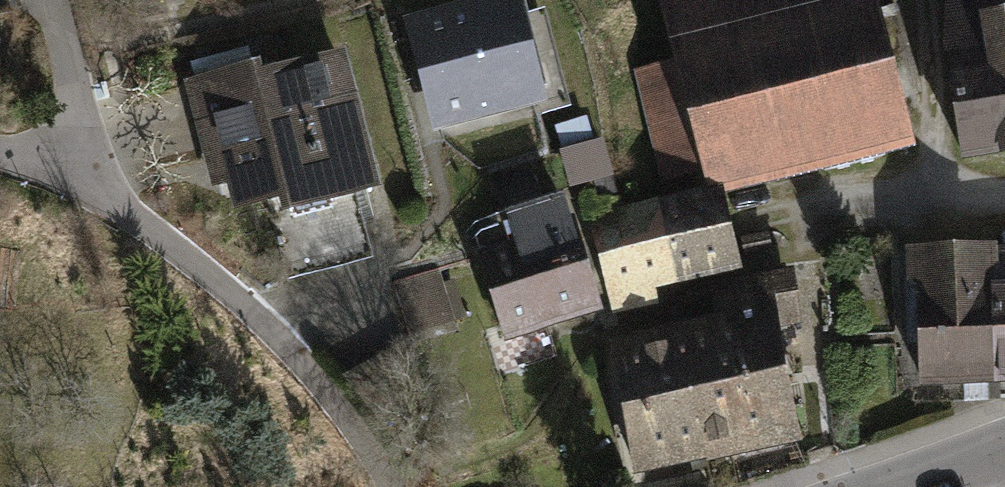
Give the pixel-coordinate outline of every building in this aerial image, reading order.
[(430,129),(548,100),(524,0),(483,0),(403,20),(430,129)] [(672,61),(632,71),(658,184),(700,174),(704,190),(721,185),(912,141),(878,0),(658,0),(672,61)] [(944,45),(965,164),(1004,157),(1004,0),(944,0),(944,45)] [(182,84),(210,189),(226,185),(234,213),(279,201),(283,217),(379,192),(342,53),(261,75),(258,64),(182,84)] [(591,217),(613,316),(660,306),(656,290),(741,271),(721,185),(704,190),(591,217)] [(476,252),(503,342),(603,314),(573,217),(569,218),(562,194),(504,212),(507,223),(481,232),(474,237),(480,251),(476,252)] [(921,388),(1004,385),(1004,248),(1000,248),(999,243),(906,247),(908,287),(917,287),(921,388)] [(0,244),(0,322),(9,323),(13,245),(0,244)] [(436,268),(389,282),(408,346),(455,332),(436,268)] [(604,337),(630,479),(800,448),(778,328),(802,324),(792,272),(709,287),(715,316),(604,337)]
